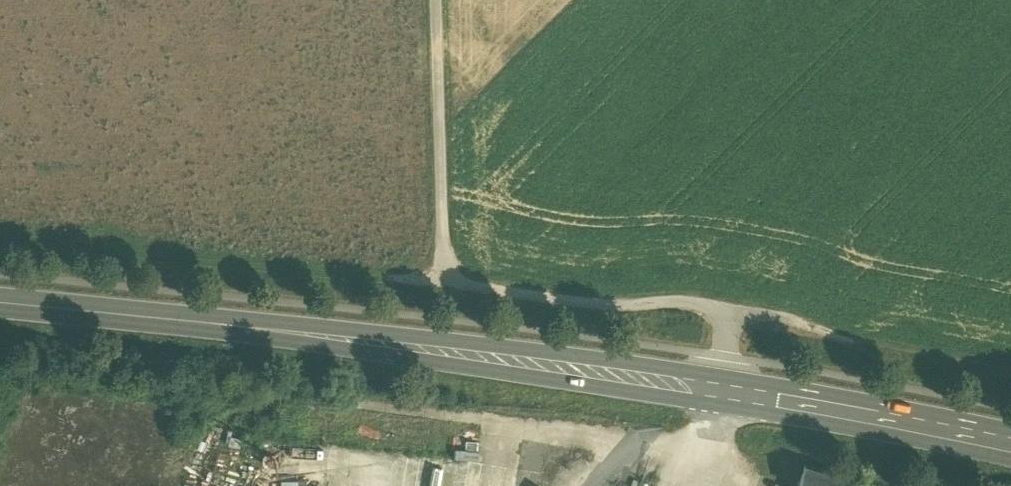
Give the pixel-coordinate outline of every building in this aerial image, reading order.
[(275,470),(251,465),(247,485),(272,485),(275,470)] [(806,465),(799,485),(841,485),(844,477),(806,465)] [(305,478),(279,479),(279,485),(305,485),(305,478)]
